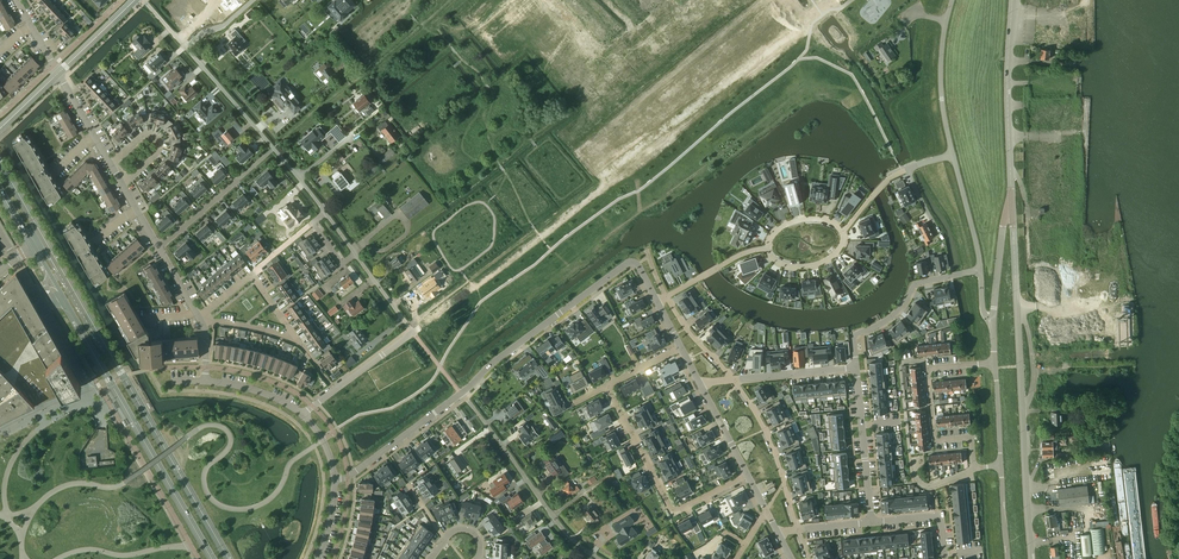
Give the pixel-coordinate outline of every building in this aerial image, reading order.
[(45,11),(54,3),(51,0),(48,0),(41,6),(45,11)] [(190,1),(195,6),(193,8),(199,14),(211,3),(208,0),(191,0),(190,1)] [(221,5),(227,11),(235,3),(238,6),(242,3),(239,0),(222,0),(224,2),(221,5)] [(328,6),(330,8),(337,16),(338,18),(339,18),(340,19),(341,18),(343,17),(344,17),(343,16),(345,14),(345,15),(346,14),(345,12),(343,10),(352,2),(351,1),(352,0),(337,0),(335,2),(335,1),(333,2),(332,3),(330,4),(331,4),(328,6)] [(45,11),(50,16),(58,8),(54,3),(45,11)] [(9,12),(6,7),(0,10),(0,18),(9,12)] [(50,16),(54,20),(63,12),(58,8),(50,16)] [(252,8),(246,14),(246,15),(250,18),(256,13),(252,9),(252,8)] [(220,9),(212,16),(217,21),(225,14),(220,9)] [(54,20),(59,25),(62,22),(62,23),(70,15),(65,10),(63,12),(54,20)] [(2,24),(13,18),(11,15),(9,12),(0,18),(0,20),(0,21),(2,24)] [(13,18),(2,24),(5,30),(16,24),(14,21),(13,18)] [(59,31),(62,35),(72,26),(67,20),(63,24),(62,23),(62,22),(59,25),(54,29),(57,32),(59,31)] [(76,30),(72,26),(62,35),(66,38),(65,40),(68,43),(75,36),(73,34),(76,30)] [(232,39),(227,43),(230,46),(230,47),(233,50),(232,50),(236,55),(239,52),(240,53),(243,51),(242,50),(243,48),(240,45),(237,42),(241,39),(237,35),(239,33),(235,29),(228,35),(232,39)] [(139,37),(138,36),(137,35),(136,35),(135,35),(134,35),(134,36),(133,36),(133,37),(133,38),(133,39),(134,40),(133,42),(138,49),(133,53),(138,60),(150,50),(148,47),(149,45),(148,44),(150,43),(144,36),(143,37),(141,35),(139,37)] [(880,42),(874,47),(876,51),(878,50),(886,61),(895,55),(887,43),(883,46),(880,42)] [(1050,50),(1042,49),(1041,58),(1049,59),(1050,50)] [(149,75),(152,78),(161,71),(159,68),(164,63),(163,61),(164,60),(158,53),(152,58),(152,57),(151,57),(149,58),(149,59),(150,60),(145,64),(151,72),(148,74),(149,75)] [(26,61),(35,71),(38,69),(37,69),(40,66),(37,63),(38,62),(35,59),(34,60),(31,57),(26,61)] [(26,61),(22,66),(31,75),(33,73),(35,71),(26,61)] [(22,66),(17,70),(26,80),(28,78),(31,75),(22,66)] [(328,70),(326,68),(324,69),(324,70),(322,72),(324,74),(330,81),(334,77),(328,70)] [(170,72),(162,79),(171,90),(177,84),(181,81),(179,78),(181,75),(175,69),(171,73),(170,72)] [(17,70),(12,75),(21,84),(24,82),(26,80),(17,70)] [(12,75),(8,79),(17,89),(19,87),(19,86),(21,84),(12,75)] [(82,84),(87,89),(95,81),(96,80),(91,75),(82,84)] [(17,89),(8,79),(3,84),(11,93),(14,91),(17,89)] [(87,89),(91,93),(99,86),(95,81),(87,89)] [(277,102),(276,103),(279,106),(280,107),(281,107),(282,107),(283,107),(287,103),(289,106),(289,105),(295,112),(303,106),(292,93),(291,94),(286,87),(285,88),(280,82),(273,88),(275,91),(270,95),(277,102)] [(91,93),(96,98),(104,91),(99,86),(91,93)] [(183,95),(182,95),(188,101),(191,98),(191,99),(192,99),(194,97),(194,96),(197,93),(192,87),(189,90),(185,86),(179,91),(183,95)] [(96,98),(100,102),(100,103),(108,95),(104,91),(96,98)] [(167,98),(169,101),(176,95),(173,92),(167,98)] [(112,100),(108,95),(100,103),(100,102),(99,103),(104,108),(112,100)] [(365,95),(364,95),(360,97),(357,99),(357,100),(353,103),(359,111),(366,106),(368,109),(365,112),(368,116),(374,111),(371,107),(371,108),(368,105),(370,103),(367,100),(368,99),(365,95)] [(114,99),(113,100),(112,100),(104,108),(108,113),(119,104),(114,99)] [(128,99),(121,105),(124,109),(132,102),(130,99),(128,99)] [(206,121),(207,122),(218,112),(213,106),(208,110),(201,102),(194,107),(203,117),(202,118),(205,121),(206,121)] [(151,121),(156,123),(160,110),(153,108),(152,113),(146,114),(147,124),(150,123),(151,121)] [(58,120),(54,122),(55,124),(56,123),(59,122),(58,121),(68,115),(67,112),(65,109),(61,112),(60,111),(58,112),(58,113),(55,115),(58,120)] [(160,126),(163,128),(169,121),(165,117),(166,112),(160,110),(156,123),(160,124),(160,126)] [(133,114),(132,114),(139,125),(142,123),(143,124),(147,124),(146,114),(140,114),(139,112),(134,115),(133,114)] [(129,122),(126,125),(132,132),(136,128),(135,127),(139,125),(132,114),(127,117),(129,122)] [(59,122),(61,126),(71,120),(70,118),(68,115),(58,121),(59,122)] [(64,131),(61,133),(62,135),(65,133),(65,132),(75,126),(74,124),(71,120),(61,126),(64,131)] [(167,129),(170,134),(181,128),(178,122),(173,124),(169,121),(163,128),(165,130),(167,129)] [(386,126),(383,122),(377,127),(381,131),(391,142),(398,136),(395,132),(395,131),(393,129),(389,124),(386,126)] [(120,123),(115,127),(124,137),(128,133),(129,135),(132,132),(126,125),(124,127),(120,123)] [(337,125),(333,128),(338,134),(342,131),(339,128),(337,125)] [(65,132),(65,133),(68,138),(78,132),(76,129),(77,129),(75,126),(65,132)] [(319,126),(301,142),(305,147),(307,145),(310,148),(312,146),(315,150),(320,145),(318,143),(324,138),(323,137),(326,134),(319,126)] [(124,137),(115,127),(115,128),(117,129),(112,134),(114,136),(112,138),(118,145),(122,142),(120,140),(124,137)] [(170,139),(171,142),(180,142),(180,136),(182,135),(179,129),(181,128),(170,134),(173,138),(170,139)] [(221,131),(217,135),(219,137),(222,135),(224,138),(222,139),(226,144),(233,138),(227,130),(223,134),(221,131)] [(31,143),(25,137),(21,133),(16,138),(17,141),(13,143),(48,203),(51,201),(53,203),(61,196),(56,188),(31,143)] [(237,147),(241,152),(235,158),(240,164),(253,153),(242,141),(237,147)] [(172,146),(171,151),(183,155),(185,149),(180,147),(180,142),(171,142),(171,145),(172,146)] [(391,148),(382,155),(379,157),(383,162),(394,153),(391,148)] [(183,156),(183,155),(171,151),(169,155),(167,156),(165,158),(172,165),(177,160),(178,161),(181,155),(183,156)] [(224,155),(220,159),(226,166),(230,162),(224,155)] [(163,162),(160,166),(167,173),(172,169),(170,167),(172,165),(165,158),(162,161),(163,162)] [(795,158),(789,159),(789,160),(790,160),(793,177),(797,176),(797,177),(798,177),(795,158)] [(80,165),(76,169),(85,178),(84,178),(86,181),(88,181),(89,181),(92,179),(91,179),(101,173),(99,168),(95,162),(94,164),(90,163),(86,163),(85,161),(80,165)] [(220,179),(226,175),(223,171),(226,169),(221,163),(216,167),(218,170),(214,173),(215,174),(211,177),(216,184),(221,180),(220,179)] [(369,176),(378,168),(374,163),(365,171),(369,176)] [(155,168),(151,171),(158,177),(160,176),(162,178),(167,173),(160,166),(156,169),(155,168)] [(76,169),(72,174),(80,182),(84,178),(85,178),(76,169)] [(277,182),(267,170),(255,181),(260,187),(267,182),(271,187),(277,182)] [(149,175),(146,179),(155,188),(160,183),(156,179),(158,177),(151,171),(148,174),(149,175)] [(332,175),(332,177),(334,178),(333,179),(333,180),(335,182),(336,182),(338,185),(338,186),(340,188),(341,189),(346,185),(350,190),(359,183),(362,180),(359,176),(356,179),(349,184),(341,173),(340,173),(339,171),(337,171),(332,175)] [(105,178),(101,173),(91,179),(92,179),(95,184),(105,178)] [(69,176),(67,178),(75,187),(80,182),(72,174),(69,176)] [(810,199),(810,200),(816,200),(816,202),(820,202),(820,201),(826,202),(827,202),(827,201),(826,201),(827,197),(828,197),(828,198),(836,199),(838,188),(840,188),(845,177),(839,177),(839,175),(831,174),(829,189),(828,189),(822,188),(822,187),(818,186),(817,187),(812,187),(811,187),(810,199)] [(194,185),(189,189),(197,198),(201,194),(201,193),(206,189),(204,185),(207,183),(201,177),(196,181),(199,184),(195,187),(194,185)] [(75,187),(67,178),(65,180),(65,181),(62,183),(71,192),(75,187)] [(95,184),(98,190),(108,184),(105,178),(95,184)] [(155,188),(146,179),(142,182),(141,181),(138,184),(144,191),(146,189),(148,191),(153,186),(155,188)] [(903,180),(896,183),(898,188),(901,187),(902,189),(898,190),(905,205),(916,200),(908,185),(905,187),(904,185),(905,185),(903,180)] [(796,181),(784,183),(789,205),(795,204),(800,203),(799,203),(800,203),(800,200),(802,200),(800,191),(798,181),(797,182),(796,181)] [(766,193),(761,195),(762,198),(764,203),(765,203),(766,205),(771,202),(772,204),(776,202),(775,200),(780,198),(779,196),(781,195),(775,183),(766,187),(767,188),(769,191),(766,193)] [(98,190),(101,195),(111,189),(108,184),(98,190)] [(258,193),(253,187),(249,191),(254,196),(258,193)] [(101,195),(104,201),(114,195),(111,189),(101,195)] [(172,205),(175,208),(174,209),(178,214),(183,209),(188,204),(186,202),(186,201),(189,198),(184,193),(183,191),(179,194),(182,197),(177,202),(176,201),(172,205)] [(419,192),(400,208),(409,219),(428,203),(419,192)] [(845,195),(838,210),(844,213),(844,212),(847,215),(845,218),(865,193),(861,198),(854,192),(850,197),(845,195)] [(236,208),(237,207),(240,211),(245,207),(244,206),(247,203),(249,206),(254,201),(249,195),(246,198),(243,194),(237,199),(237,198),(232,203),(236,208)] [(104,201),(107,206),(118,200),(117,198),(116,199),(114,195),(104,201)] [(383,196),(368,208),(373,215),(379,210),(384,217),(390,212),(385,206),(388,203),(383,196)] [(750,203),(744,210),(748,213),(747,213),(753,217),(753,216),(758,220),(760,217),(764,212),(756,206),(758,204),(750,198),(748,202),(750,203)] [(118,200),(107,206),(111,212),(121,207),(119,203),(118,200)] [(287,204),(281,208),(286,214),(287,213),(290,217),(285,221),(290,227),(295,223),(296,224),(303,218),(302,217),(303,216),(298,210),(297,211),(291,203),(288,206),(287,204)] [(730,221),(736,224),(734,227),(734,229),(732,233),(735,234),(731,243),(738,246),(740,242),(746,245),(748,241),(748,240),(750,237),(750,236),(755,226),(752,225),(754,221),(736,209),(730,221)] [(160,220),(159,218),(155,222),(163,231),(167,227),(167,226),(172,222),(170,219),(169,218),(172,216),(167,210),(162,214),(164,216),(160,220)] [(216,221),(213,223),(216,227),(219,225),(220,224),(223,228),(228,224),(226,223),(232,218),(234,221),(237,218),(232,212),(229,214),(226,211),(215,220),(216,221)] [(906,212),(899,217),(903,224),(910,219),(906,212)] [(879,235),(877,229),(874,231),(871,223),(874,221),(872,216),(864,219),(864,220),(860,222),(860,221),(859,222),(859,223),(861,227),(860,227),(861,228),(862,230),(862,231),(863,231),(864,236),(865,237),(865,236),(869,235),(870,239),(879,235)] [(66,226),(68,229),(64,231),(94,283),(97,281),(99,283),(107,276),(102,268),(103,268),(81,231),(71,221),(66,226)] [(922,234),(930,230),(926,223),(921,225),(919,222),(913,225),(915,229),(919,227),(922,234)] [(214,234),(218,232),(212,225),(209,227),(206,224),(195,234),(203,242),(213,233),(214,234)] [(933,237),(930,230),(922,234),(926,241),(925,242),(926,245),(930,243),(928,240),(933,237)] [(226,239),(221,233),(217,236),(223,242),(226,239)] [(301,237),(295,241),(297,245),(299,244),(303,250),(316,240),(312,234),(303,240),(301,237)] [(260,236),(251,244),(260,256),(266,251),(261,244),(264,242),(260,236)] [(132,242),(140,253),(142,251),(145,249),(142,245),(143,244),(140,241),(139,242),(136,239),(132,242)] [(316,240),(303,250),(307,256),(306,257),(308,260),(314,256),(312,253),(321,247),(316,240)] [(132,242),(127,247),(135,257),(137,255),(140,253),(132,242)] [(190,259),(196,254),(186,242),(173,253),(179,259),(185,254),(190,259)] [(856,250),(857,250),(857,257),(860,257),(862,257),(865,257),(865,254),(869,254),(869,246),(874,246),(874,242),(866,242),(866,245),(856,246),(856,250)] [(245,248),(242,251),(246,257),(249,254),(254,260),(260,256),(251,244),(250,244),(252,246),(247,251),(245,248)] [(127,247),(122,251),(130,261),(133,260),(132,259),(135,257),(127,247)] [(122,251),(117,255),(125,265),(127,264),(128,264),(130,261),(122,251)] [(667,255),(662,257),(662,258),(663,257),(666,263),(665,263),(663,264),(664,264),(666,268),(665,268),(667,271),(668,270),(669,269),(670,269),(672,268),(672,269),(673,270),(674,272),(675,274),(676,276),(676,275),(678,273),(678,274),(683,272),(682,272),(688,269),(688,270),(689,269),(682,257),(679,259),(678,256),(675,258),(673,259),(672,258),(669,253),(667,255)] [(238,254),(233,258),(241,268),(247,264),(238,254)] [(934,254),(930,254),(932,262),(935,261),(937,270),(945,269),(943,255),(935,257),(934,254)] [(117,255),(112,260),(120,270),(123,268),(125,265),(117,255)] [(316,258),(310,262),(312,266),(314,265),(318,271),(316,272),(317,272),(331,261),(327,255),(318,261),(316,258)] [(274,264),(267,268),(272,275),(284,266),(277,256),(271,261),(274,264)] [(397,257),(390,262),(394,268),(397,265),(398,266),(402,264),(401,262),(404,260),(401,257),(398,259),(397,257)] [(931,266),(929,257),(920,259),(921,261),(916,262),(918,274),(928,272),(927,267),(931,266)] [(233,258),(228,262),(236,273),(241,268),(233,258)] [(408,268),(405,271),(412,281),(413,282),(419,277),(425,273),(424,272),(420,267),(418,264),(418,263),(414,258),(406,265),(408,268)] [(759,267),(760,266),(758,262),(759,262),(757,262),(755,258),(740,263),(743,271),(739,275),(746,283),(745,284),(757,273),(754,270),(758,267),(759,267)] [(120,270),(112,260),(106,264),(115,274),(118,272),(120,270)] [(331,261),(317,272),(323,281),(329,277),(327,274),(336,268),(331,261)] [(873,261),(870,267),(879,272),(882,267),(873,261)] [(228,262),(222,267),(231,277),(236,273),(228,262)] [(435,262),(429,267),(433,272),(439,268),(435,262)] [(145,265),(141,268),(142,270),(146,276),(149,282),(161,275),(157,269),(154,263),(151,265),(150,263),(145,265)] [(847,269),(843,273),(847,277),(844,280),(849,286),(853,283),(851,280),(860,273),(862,276),(867,272),(861,265),(858,268),(853,264),(850,267),(847,269)] [(284,266),(272,275),(276,281),(283,276),(285,279),(291,275),(284,266)] [(217,271),(219,273),(226,282),(227,282),(226,281),(231,277),(222,267),(217,271)] [(420,283),(422,286),(420,288),(426,297),(430,294),(431,295),(435,292),(434,290),(439,287),(434,281),(442,275),(439,270),(433,275),(431,277),(430,276),(420,283)] [(34,304),(29,297),(27,293),(16,273),(0,288),(0,420),(4,418),(12,413),(21,409),(30,405),(39,401),(47,397),(56,394),(66,390),(69,389),(77,386),(80,385),(34,304)] [(219,273),(214,277),(221,286),(226,282),(219,273)] [(764,273),(759,282),(771,288),(770,290),(773,292),(776,286),(774,284),(776,280),(764,273)] [(828,290),(829,290),(832,296),(846,289),(848,294),(842,281),(838,283),(834,274),(830,276),(829,276),(825,278),(826,278),(824,279),(826,284),(825,285),(828,290)] [(155,293),(167,286),(161,275),(149,282),(155,293)] [(207,280),(208,282),(216,291),(221,286),(214,277),(212,275),(207,280)] [(348,275),(331,288),(335,292),(338,290),(337,289),(342,285),(345,288),(353,281),(348,275)] [(282,292),(292,285),(288,279),(278,286),(282,292)] [(619,286),(621,290),(617,292),(621,299),(634,292),(632,289),(636,286),(635,283),(634,283),(632,279),(623,284),(623,283),(622,284),(622,285),(619,286)] [(803,288),(801,288),(802,295),(808,294),(808,291),(814,290),(815,293),(815,296),(822,295),(819,280),(815,280),(815,279),(810,280),(809,280),(807,280),(807,281),(802,281),(803,288)] [(208,282),(203,286),(211,295),(216,291),(208,282)] [(282,292),(286,298),(296,290),(292,285),(282,292)] [(167,286),(155,293),(159,299),(162,304),(162,305),(168,305),(174,305),(174,304),(171,299),(174,298),(170,292),(167,286)] [(211,295),(203,286),(198,290),(205,299),(211,295)] [(955,301),(954,294),(950,295),(948,286),(941,287),(944,303),(952,302),(955,301)] [(783,299),(788,300),(789,297),(795,297),(795,296),(795,289),(795,288),(781,287),(781,296),(783,297),(783,299)] [(937,305),(944,303),(941,287),(934,289),(935,298),(932,298),(933,305),(937,305)] [(318,288),(311,294),(316,300),(323,295),(318,288)] [(686,297),(679,301),(680,303),(680,304),(681,304),(683,307),(682,307),(683,307),(696,298),(694,299),(691,294),(693,293),(690,289),(683,293),(686,297)] [(296,290),(286,298),(290,303),(300,296),(296,290)] [(148,332),(124,291),(105,302),(107,304),(106,305),(135,355),(139,353),(140,363),(142,363),(143,364),(161,363),(161,361),(164,361),(168,361),(172,361),(180,360),(189,360),(197,360),(197,358),(199,357),(198,337),(159,340),(159,339),(149,340),(148,332)] [(696,298),(683,307),(687,313),(693,309),(695,312),(706,305),(703,301),(700,303),(696,298)] [(353,316),(364,308),(358,301),(354,304),(353,303),(354,302),(352,299),(346,303),(349,308),(348,309),(353,316)] [(633,300),(624,304),(626,307),(629,306),(633,313),(645,307),(643,304),(644,303),(642,299),(634,303),(633,300)] [(292,314),(300,308),(297,302),(288,308),(292,314)] [(930,309),(925,305),(922,307),(915,302),(911,308),(924,317),(930,309)] [(599,307),(599,308),(596,310),(593,307),(594,307),(593,306),(585,312),(586,312),(596,326),(597,326),(599,329),(604,326),(601,322),(603,321),(606,319),(607,321),(613,316),(610,312),(611,312),(611,311),(604,303),(605,303),(604,303),(598,307),(599,307)] [(300,308),(292,314),(295,319),(306,311),(302,306),(300,308)] [(335,306),(328,312),(330,315),(338,310),(335,306)] [(710,310),(707,307),(701,312),(703,314),(701,316),(696,321),(695,322),(698,325),(699,325),(702,328),(714,319),(708,312),(710,310)] [(908,309),(906,312),(907,313),(906,314),(914,320),(912,322),(917,326),(924,318),(911,308),(909,310),(908,309)] [(295,319),(299,324),(308,318),(310,316),(306,311),(295,319)] [(643,328),(655,322),(651,315),(642,320),(640,316),(633,319),(637,326),(641,324),(643,328)] [(302,330),(312,323),(311,323),(308,318),(299,324),(303,329),(302,330)] [(586,332),(588,335),(594,331),(586,321),(581,324),(578,320),(574,324),(573,323),(569,326),(570,327),(565,330),(572,339),(576,335),(578,338),(586,332)] [(914,330),(909,325),(906,327),(901,320),(895,324),(905,337),(914,330)] [(302,330),(306,335),(317,327),(313,321),(311,323),(312,323),(302,330)] [(713,332),(707,338),(710,341),(711,341),(712,342),(724,331),(716,323),(710,329),(713,332)] [(899,341),(898,340),(904,336),(904,337),(905,337),(895,324),(893,326),(892,325),(889,327),(890,328),(889,329),(895,336),(892,339),(896,344),(899,341)] [(306,335),(310,340),(321,332),(317,327),(306,335)] [(353,342),(357,348),(362,344),(360,342),(365,338),(357,327),(349,333),(355,340),(353,342)] [(653,329),(644,334),(645,335),(646,336),(647,339),(652,337),(655,342),(650,345),(652,348),(652,349),(653,349),(653,351),(663,346),(667,344),(667,343),(666,344),(664,339),(661,339),(659,335),(658,333),(658,334),(657,334),(655,329),(654,328),(653,329)] [(724,331),(712,342),(714,344),(713,344),(717,348),(723,342),(726,345),(732,339),(724,331)] [(310,340),(313,345),(323,339),(325,337),(321,332),(310,340)] [(882,333),(876,336),(882,351),(892,346),(889,340),(886,342),(882,333)] [(558,350),(565,345),(558,335),(551,340),(550,342),(548,339),(546,340),(547,340),(544,342),(543,344),(542,343),(541,344),(536,348),(543,357),(555,348),(554,348),(556,347),(558,350)] [(876,336),(869,339),(872,347),(869,349),(871,355),(882,351),(876,336)] [(327,344),(323,339),(313,345),(317,351),(327,344)] [(216,341),(215,345),(213,345),(213,350),(215,350),(214,355),(222,356),(224,342),(220,341),(216,341)] [(849,352),(848,341),(843,342),(844,345),(836,345),(837,361),(846,360),(845,352),(849,352)] [(231,345),(232,343),(227,342),(224,342),(222,356),(225,357),(229,357),(231,345)] [(821,363),(820,346),(813,347),(813,343),(808,344),(809,355),(813,355),(814,364),(819,363),(821,362),(821,363)] [(236,359),(239,347),(235,346),(231,345),(229,357),(234,358),(236,359)] [(730,354),(728,359),(732,361),(733,360),(736,361),(739,354),(742,355),(744,349),(734,345),(732,349),(731,349),(729,354),(730,354)] [(803,350),(793,351),(794,365),(805,364),(804,356),(808,356),(807,345),(802,346),(803,350)] [(826,346),(820,346),(821,363),(822,362),(825,362),(826,362),(828,362),(828,354),(832,353),(831,345),(826,346)] [(251,362),(254,348),(251,347),(246,346),(246,348),(243,360),(247,361),(251,362)] [(246,348),(244,348),(239,347),(236,359),(240,359),(243,360),(246,348)] [(261,352),(262,350),(258,349),(254,348),(251,362),(254,363),(258,364),(261,352)] [(745,368),(745,369),(760,367),(761,361),(763,361),(763,349),(751,349),(749,355),(753,355),(753,360),(747,360),(745,368)] [(788,349),(777,350),(779,366),(781,366),(781,367),(786,366),(785,359),(789,359),(788,349)] [(323,359),(321,360),(325,367),(327,366),(329,368),(335,363),(334,361),(336,360),(331,353),(329,350),(325,352),(321,355),(323,359)] [(777,350),(766,351),(767,360),(771,359),(772,367),(779,366),(777,350)] [(264,366),(268,354),(265,353),(261,352),(258,364),(262,365),(264,366)] [(572,352),(562,358),(566,363),(575,356),(572,352)] [(275,357),(271,355),(268,354),(264,366),(267,367),(271,368),(275,357)] [(278,371),(283,357),(280,356),(276,354),(275,357),(271,368),(275,370),(278,371)] [(349,367),(356,362),(352,356),(345,361),(349,367)] [(285,373),(291,360),(287,359),(283,357),(278,371),(282,372),(285,373)] [(534,368),(535,369),(536,368),(543,377),(542,378),(549,373),(538,358),(535,360),(533,358),(529,360),(527,358),(525,360),(523,358),(512,367),(515,371),(517,370),(517,371),(519,369),(525,377),(525,376),(524,375),(534,368)] [(601,366),(589,373),(593,381),(606,375),(603,370),(606,369),(610,367),(605,359),(602,361),(604,365),(601,366)] [(295,378),(299,370),(296,368),(298,364),(295,362),(291,360),(285,373),(289,375),(292,377),(292,376),(295,378)] [(678,372),(677,368),(678,368),(676,365),(674,361),(670,364),(669,363),(668,363),(665,365),(664,365),(664,367),(659,369),(667,384),(664,386),(675,380),(672,375),(678,372)] [(869,362),(870,369),(883,368),(882,361),(869,362)] [(299,370),(295,378),(298,379),(297,382),(304,386),(305,384),(305,385),(310,378),(309,377),(311,373),(304,369),(303,372),(299,370)] [(584,376),(580,370),(569,376),(572,382),(568,384),(573,392),(575,391),(588,384),(584,376)] [(550,377),(542,380),(546,386),(553,383),(550,377)] [(654,392),(648,380),(641,383),(639,379),(636,381),(635,379),(620,387),(625,396),(643,387),(647,395),(654,392)] [(845,380),(838,381),(840,395),(846,395),(845,380)] [(680,382),(665,390),(667,394),(672,391),(676,398),(686,392),(683,385),(682,386),(680,382)] [(793,389),(792,389),(792,393),(794,393),(795,400),(801,399),(800,385),(793,385),(793,389)] [(757,389),(755,390),(758,394),(757,395),(759,399),(760,398),(762,401),(765,399),(767,402),(773,399),(768,390),(765,392),(762,386),(760,387),(760,386),(756,388),(757,389)] [(561,401),(563,400),(556,388),(552,390),(551,388),(546,390),(547,392),(546,393),(549,400),(548,400),(555,414),(566,409),(563,404),(562,404),(561,401)] [(683,398),(669,406),(672,411),(677,408),(680,415),(681,415),(684,413),(692,409),(694,408),(695,408),(695,407),(692,400),(685,403),(683,398)] [(598,399),(585,406),(582,408),(586,416),(588,420),(596,416),(594,413),(596,412),(597,411),(602,408),(600,405),(601,404),(598,399)] [(512,405),(507,411),(512,419),(525,410),(517,400),(514,404),(513,403),(512,405)] [(767,412),(766,412),(768,416),(769,415),(770,417),(784,410),(779,400),(776,401),(773,403),(775,406),(769,409),(766,411),(767,412)] [(650,414),(647,408),(648,407),(646,403),(639,407),(641,410),(634,414),(637,421),(650,414)] [(889,406),(874,407),(874,414),(888,413),(887,406),(889,406)] [(1053,412),(1052,412),(1052,423),(1062,423),(1061,412),(1060,412),(1060,408),(1053,408),(1053,412)] [(784,410),(770,417),(773,424),(781,420),(781,419),(783,423),(787,421),(789,419),(784,410)] [(598,429),(590,433),(593,438),(606,431),(604,427),(613,423),(608,413),(593,420),(598,429)] [(842,413),(828,414),(828,421),(843,420),(842,413)] [(650,414),(637,421),(638,422),(637,423),(640,427),(648,423),(649,427),(657,423),(655,419),(653,420),(650,414)] [(684,418),(686,423),(687,422),(691,429),(694,428),(694,429),(698,427),(697,426),(706,422),(704,418),(703,418),(701,415),(693,418),(691,414),(684,418)] [(452,445),(467,434),(465,431),(466,430),(462,425),(462,426),(457,420),(442,432),(444,435),(441,437),(447,444),(450,442),(452,445)] [(843,420),(828,421),(829,428),(844,427),(843,420)] [(526,421),(518,427),(522,433),(519,436),(526,445),(538,435),(531,426),(530,427),(526,421)] [(778,433),(777,433),(778,437),(780,436),(781,438),(795,432),(791,422),(784,425),(786,428),(778,432),(778,433)] [(844,427),(829,428),(830,435),(844,433),(844,427)] [(561,428),(549,436),(554,442),(565,434),(561,428)] [(652,435),(645,439),(648,445),(648,446),(662,438),(657,428),(650,432),(652,435)] [(705,433),(702,435),(700,431),(692,435),(694,439),(696,438),(700,446),(714,439),(712,436),(713,435),(710,430),(705,433)] [(602,436),(599,437),(601,442),(607,439),(612,448),(621,444),(614,431),(605,436),(603,437),(602,436)] [(781,441),(780,441),(782,445),(783,444),(783,445),(792,442),(793,445),(795,444),(798,443),(800,442),(795,432),(781,438),(781,440),(781,441)] [(844,433),(830,435),(830,442),(845,440),(844,433)] [(662,438),(648,446),(650,449),(650,450),(650,449),(651,452),(659,448),(660,452),(668,448),(662,438)] [(845,440),(830,442),(831,449),(846,447),(845,440)] [(1042,446),(1042,449),(1057,449),(1056,440),(1053,440),(1053,441),(1042,442),(1042,443),(1041,443),(1041,445),(1042,446)] [(423,441),(420,444),(429,456),(430,456),(429,455),(434,451),(433,450),(436,448),(431,441),(428,443),(427,441),(424,443),(423,441)] [(429,456),(420,444),(417,446),(418,447),(416,449),(417,451),(415,453),(420,460),(423,458),(424,460),(429,456)] [(709,445),(701,449),(707,460),(722,453),(720,450),(721,450),(718,444),(711,448),(709,445)] [(801,450),(800,446),(794,448),(795,451),(786,454),(786,455),(785,456),(786,459),(787,459),(788,461),(802,456),(800,450),(801,450)] [(633,457),(631,454),(629,449),(625,451),(623,448),(619,450),(627,466),(635,461),(633,457)] [(665,459),(658,463),(660,467),(661,467),(662,469),(676,462),(671,452),(664,455),(665,459)] [(846,452),(832,454),(832,461),(847,459),(846,452)] [(418,462),(420,460),(415,453),(412,454),(411,453),(409,454),(408,453),(405,455),(414,468),(414,467),(419,463),(418,462)] [(929,456),(926,457),(926,459),(929,459),(930,465),(936,465),(935,454),(929,455),(929,456)] [(96,455),(88,456),(89,466),(97,465),(96,455)] [(414,468),(405,455),(402,457),(403,459),(400,461),(402,462),(399,464),(404,472),(407,470),(409,472),(414,468)] [(551,455),(544,461),(546,464),(545,464),(548,468),(559,460),(557,457),(555,458),(555,457),(554,458),(551,455)] [(465,466),(458,456),(450,461),(458,471),(465,466)] [(807,467),(803,456),(802,456),(788,461),(790,468),(799,465),(800,469),(807,467)] [(847,459),(832,461),(834,461),(835,467),(848,466),(847,459)] [(559,460),(548,468),(550,472),(551,471),(553,474),(555,473),(560,480),(567,475),(569,473),(567,474),(564,470),(563,471),(561,469),(562,468),(560,465),(562,464),(559,460)] [(716,466),(719,471),(720,470),(724,478),(732,474),(725,461),(716,466)] [(676,462),(662,469),(663,471),(662,471),(664,476),(672,472),(674,475),(681,471),(676,462)] [(383,466),(381,468),(390,480),(395,476),(394,474),(396,472),(391,465),(388,467),(387,465),(384,467),(383,466)] [(835,467),(833,467),(834,474),(848,473),(848,466),(835,467)] [(390,480),(381,468),(377,470),(378,471),(376,473),(377,475),(375,477),(380,484),(381,483),(383,482),(384,484),(390,480)] [(810,480),(807,469),(801,471),(802,475),(793,477),(794,484),(810,480)] [(642,475),(641,476),(639,472),(630,476),(632,480),(635,486),(638,485),(641,491),(648,487),(645,481),(647,480),(644,476),(643,477),(642,475)] [(848,473),(834,474),(834,481),(849,479),(848,473)] [(494,482),(489,485),(492,488),(490,490),(494,496),(506,488),(504,485),(509,482),(504,474),(493,481),(494,482)] [(431,476),(428,478),(426,476),(418,481),(420,484),(418,485),(420,487),(419,488),(421,491),(435,482),(431,476)] [(592,477),(586,481),(589,485),(595,482),(594,481),(597,480),(594,476),(592,477)] [(680,486),(675,489),(678,496),(685,493),(686,496),(693,492),(686,480),(685,481),(683,477),(675,481),(678,485),(679,484),(680,486)] [(896,477),(881,478),(882,485),(895,484),(894,477),(896,477)] [(849,479),(834,481),(835,488),(850,486),(849,479)] [(810,480),(795,484),(796,491),(805,489),(806,493),(813,491),(810,480)] [(565,487),(562,489),(567,495),(571,492),(572,495),(576,492),(573,488),(567,481),(563,484),(565,487)] [(362,494),(371,495),(371,491),(372,491),(372,483),(368,483),(368,482),(362,482),(362,483),(359,483),(359,491),(363,491),(362,494)] [(439,487),(435,482),(421,491),(423,495),(424,494),(426,496),(428,495),(430,497),(437,492),(435,489),(439,487)] [(966,490),(965,483),(951,484),(952,491),(966,490)] [(1057,489),(1059,507),(1089,503),(1087,485),(1057,489)] [(397,507),(409,498),(407,495),(406,496),(404,493),(402,495),(401,492),(393,497),(395,500),(393,501),(397,507)] [(467,492),(459,497),(461,501),(470,495),(467,492)] [(731,498),(734,505),(735,506),(731,508),(733,512),(740,508),(738,505),(747,500),(742,492),(731,498)] [(504,494),(494,501),(496,505),(501,501),(503,504),(505,502),(510,509),(512,508),(513,508),(523,501),(517,493),(511,498),(509,495),(505,497),(504,494)] [(926,493),(919,493),(921,508),(927,507),(926,493)] [(373,503),(374,499),(371,499),(371,495),(362,494),(362,498),(361,502),(361,505),(373,507),(373,503)] [(799,502),(801,510),(813,507),(811,500),(814,499),(813,495),(806,497),(807,500),(799,502)] [(889,511),(887,497),(881,497),(882,512),(889,511)] [(412,501),(409,498),(397,507),(401,512),(403,511),(404,514),(412,508),(410,506),(412,504),(410,502),(412,501)] [(851,500),(850,500),(852,515),(858,514),(857,502),(851,503),(851,500)] [(481,503),(474,501),(473,504),(470,517),(474,518),(474,517),(477,518),(477,515),(481,516),(483,508),(480,507),(481,503)] [(443,505),(449,519),(453,517),(452,516),(455,514),(454,512),(457,511),(453,503),(450,504),(449,502),(443,505)] [(466,515),(466,516),(470,517),(473,504),(467,502),(466,503),(463,502),(460,511),(464,512),(463,514),(466,515)] [(372,514),(372,510),(373,507),(361,505),(360,509),(360,513),(372,514)] [(449,519),(443,505),(436,507),(437,510),(434,511),(437,519),(441,518),(442,520),(444,519),(445,520),(449,519)] [(585,510),(584,511),(586,514),(585,516),(588,519),(590,518),(591,520),(594,518),(596,520),(600,517),(598,514),(600,513),(596,508),(594,510),(590,506),(589,507),(588,506),(584,509),(585,510)] [(815,515),(813,507),(801,510),(803,518),(815,515)] [(698,515),(702,524),(712,518),(714,520),(717,518),(714,512),(710,514),(708,510),(698,515)] [(744,513),(740,515),(738,511),(732,514),(733,517),(731,519),(734,525),(738,523),(746,528),(752,518),(744,513)] [(513,524),(516,529),(524,524),(524,525),(526,524),(528,528),(537,522),(531,512),(513,524)] [(372,514),(360,513),(359,516),(359,520),(371,522),(373,523),(374,518),(374,514),(372,514)] [(486,525),(485,526),(487,529),(498,521),(494,515),(493,516),(491,513),(484,518),(486,521),(484,523),(486,525)] [(1046,515),(1048,531),(1060,530),(1058,515),(1056,515),(1056,514),(1046,515)] [(629,516),(614,525),(619,531),(620,530),(622,533),(619,535),(624,543),(636,535),(632,527),(630,529),(628,526),(633,523),(629,516)] [(695,531),(700,528),(696,521),(691,523),(689,519),(678,525),(682,532),(692,527),(695,531)] [(357,527),(369,529),(370,526),(371,522),(359,520),(358,523),(357,527)] [(501,527),(502,527),(498,521),(487,529),(490,532),(491,532),(492,534),(494,533),(496,535),(503,530),(501,527)] [(420,524),(416,529),(428,538),(432,533),(420,524)] [(356,534),(367,537),(368,533),(369,529),(357,527),(357,530),(356,534)] [(1102,528),(1090,529),(1093,554),(1105,552),(1102,528)] [(412,534),(424,543),(428,538),(416,529),(416,530),(417,530),(413,535),(412,534)] [(532,533),(525,538),(527,541),(525,542),(530,549),(539,542),(542,547),(538,550),(542,555),(553,547),(549,541),(548,542),(544,538),(546,537),(541,531),(534,536),(532,533)] [(514,532),(512,535),(517,540),(520,538),(514,532)] [(365,544),(367,540),(367,537),(356,534),(355,537),(354,541),(365,544)] [(412,534),(408,540),(421,549),(424,543),(412,534)] [(971,541),(970,534),(957,536),(957,542),(971,541)] [(1090,534),(1081,535),(1083,555),(1093,554),(1090,534)] [(758,541),(766,556),(766,555),(767,557),(763,558),(771,558),(772,558),(769,554),(775,551),(767,536),(758,541)] [(507,550),(507,543),(506,543),(506,539),(497,539),(497,542),(495,542),(495,545),(493,545),(493,549),(507,550)] [(851,554),(850,539),(843,539),(845,554),(851,554)] [(408,540),(404,545),(417,554),(421,549),(408,540)] [(352,548),(365,552),(367,548),(368,545),(365,544),(354,541),(353,544),(352,548)] [(814,548),(817,554),(831,548),(829,542),(814,548)] [(724,555),(725,556),(730,549),(726,547),(727,547),(724,545),(721,543),(720,544),(718,545),(716,548),(717,549),(716,550),(717,551),(716,553),(715,552),(713,556),(714,556),(712,558),(722,558),(724,555)] [(404,545),(401,550),(413,558),(417,554),(404,545)] [(1052,558),(1059,558),(1058,546),(1050,547),(1052,558)] [(365,555),(365,552),(352,548),(351,551),(349,555),(361,558),(363,558),(365,555)] [(831,548),(817,554),(819,558),(822,558),(833,555),(833,554),(830,555),(828,550),(831,549),(831,548)] [(510,550),(507,550),(493,549),(493,553),(494,553),(494,556),(496,556),(496,558),(509,558),(510,550)] [(658,553),(659,552),(659,551),(659,550),(658,549),(656,549),(655,549),(655,550),(652,549),(645,558),(654,558),(658,553)] [(397,555),(402,558),(413,558),(401,550),(397,555)]
